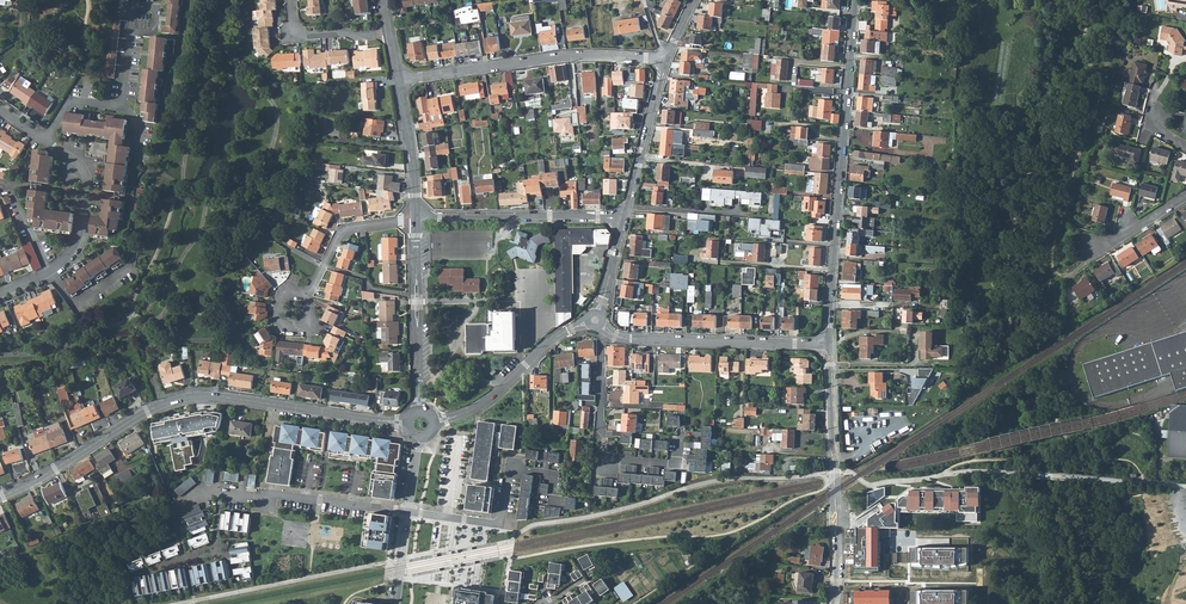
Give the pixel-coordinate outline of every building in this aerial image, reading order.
[(170,5),(167,29),(162,29),(162,34),(180,36),(180,29),(178,29),(181,8),(183,8),(184,3),(176,1),(175,0),(166,0),(170,5)] [(276,0),(261,0),(262,10),(253,11),(254,19),(258,19),(259,28),(269,28),(273,27),(273,23),(273,22),(273,10),(277,10),(276,0)] [(310,3),(311,3),(311,7),(308,7),(309,16),(322,15),(321,5),(323,4),(322,0),(309,0),(310,3)] [(356,14),(357,13),(357,15),(362,14),(363,15),(372,14),(371,9),(369,9),(368,0),(353,0),(356,14)] [(402,13),(408,12),(407,7),(416,5),(416,4),(420,3),(420,4),(438,1),(438,0),(439,0),(400,0),(402,13)] [(567,9),(566,0),(558,0),(560,10),(567,9)] [(630,0),(612,0),(613,11),(621,10),(621,5),(630,4),(630,0)] [(662,12),(674,18),(681,2),(677,0),(668,0),(662,12)] [(799,8),(807,9),(807,4),(806,4),(807,1),(814,2),(814,0),(800,0),(799,8)] [(825,0),(826,1),(828,2),(829,1),(829,10),(840,11),(841,0),(825,0)] [(1167,3),(1177,4),(1176,6),(1177,8),(1182,9),(1183,8),(1185,8),(1185,0),(1168,0),(1167,3)] [(494,9),(493,1),(479,3),(480,10),(494,9)] [(887,3),(873,2),(872,12),(879,13),(879,16),(876,16),(875,33),(882,33),(883,29),(886,29),(888,30),(888,16),(897,17),(897,12),(896,12),(895,9),(890,9),(890,6),(887,6),(887,3)] [(480,10),(479,3),(472,4),(455,10),(448,11),(449,16),(456,15),(456,18),(460,17),(461,24),(481,20),(480,10)] [(710,3),(709,17),(722,18),(724,5),(710,3)] [(668,29),(674,18),(662,12),(653,7),(647,4),(648,9),(658,14),(662,15),(660,18),(658,24),(668,29)] [(512,23),(511,23),(513,35),(532,32),(529,16),(517,17),(517,22),(512,23)] [(722,23),(723,18),(722,18),(709,17),(700,16),(698,29),(716,31),(717,27),(712,27),(713,22),(722,23)] [(638,18),(615,21),(617,33),(621,32),(621,33),(640,30),(638,18)] [(831,18),(829,30),(840,32),(841,19),(831,18)] [(121,20),(112,19),(109,49),(105,75),(105,78),(114,79),(121,20)] [(555,25),(543,26),(543,23),(537,24),(538,33),(541,32),(543,45),(558,43),(555,25)] [(1182,55),(1182,54),(1183,49),(1183,46),(1184,42),(1185,41),(1177,28),(1175,29),(1174,28),(1162,26),(1160,39),(1166,41),(1169,45),(1168,50),(1169,52),(1174,54),(1177,55),(1178,56),(1179,56),(1180,56),(1181,55),(1182,55)] [(264,54),(268,58),(274,52),(270,48),(269,28),(259,28),(254,29),(255,49),(262,56),(264,54)] [(584,28),(568,30),(569,41),(585,39),(584,28)] [(823,37),(823,45),(826,46),(834,47),(835,42),(839,43),(840,32),(829,30),(813,29),(813,36),(823,37)] [(703,36),(693,35),(691,45),(701,46),(703,36)] [(409,43),(412,61),(424,58),(421,41),(420,41),(419,37),(410,38),(411,43),(409,43)] [(491,51),(500,50),(498,37),(484,39),(487,53),(491,53),(491,51)] [(168,40),(153,38),(151,53),(152,53),(155,53),(154,58),(151,57),(150,57),(148,71),(143,71),(142,85),(143,85),(146,85),(146,90),(142,89),(141,89),(139,103),(143,104),(141,113),(145,114),(144,123),(155,125),(157,106),(155,105),(156,91),(157,91),(158,86),(157,86),(159,72),(164,73),(168,40)] [(468,41),(456,43),(459,55),(471,53),(471,54),(483,52),(481,39),(469,42),(468,41)] [(750,49),(750,54),(754,54),(759,55),(760,39),(757,39),(756,49),(750,49)] [(441,58),(459,55),(456,43),(456,41),(439,45),(441,58)] [(880,53),(881,42),(863,41),(862,54),(880,55),(880,53)] [(430,60),(441,58),(439,45),(438,44),(428,46),(430,60)] [(825,55),(824,62),(834,63),(835,53),(838,53),(839,47),(834,47),(826,46),(825,55)] [(311,68),(328,67),(328,66),(328,62),(327,53),(322,53),(322,54),(315,54),(315,49),(304,50),(305,66),(311,65),(311,68)] [(359,51),(354,51),(355,69),(360,69),(360,66),(368,65),(368,69),(379,68),(378,50),(366,51),(366,53),(359,53),(359,51)] [(331,52),(327,52),(327,53),(328,62),(332,62),(332,65),(350,64),(349,51),(338,52),(338,51),(331,51),(331,52)] [(682,52),(681,63),(691,64),(695,64),(704,64),(704,60),(701,60),(701,55),(695,54),(695,53),(682,52)] [(745,53),(743,68),(753,69),(753,68),(754,54),(750,54),(745,53)] [(296,64),(300,64),(300,54),(286,54),(286,55),(282,55),(282,54),(278,54),(278,57),(275,57),(273,59),(273,69),(278,69),(279,70),(283,69),(283,68),(296,67),(296,64)] [(1126,84),(1129,85),(1139,87),(1140,83),(1142,83),(1143,80),(1147,62),(1135,59),(1132,71),(1130,79),(1127,79),(1126,84)] [(777,61),(773,61),(771,78),(776,79),(775,80),(786,81),(788,61),(777,60),(777,61)] [(861,61),(860,75),(872,76),(873,62),(861,61)] [(690,75),(691,64),(681,63),(680,75),(690,76),(690,75)] [(883,67),(881,77),(896,78),(897,68),(888,67),(883,67)] [(563,68),(546,70),(547,75),(550,75),(551,83),(565,82),(563,68)] [(833,85),(834,70),(818,69),(817,72),(822,72),(821,83),(833,85)] [(623,71),(613,71),(614,85),(623,85),(623,71)] [(637,71),(636,82),(645,82),(645,71),(637,71)] [(584,90),(596,89),(596,77),(596,73),(583,74),(584,90)] [(512,74),(506,75),(507,84),(493,86),(494,96),(491,96),(492,105),(500,104),(500,101),(509,99),(508,90),(514,89),(512,74)] [(875,87),(876,76),(875,76),(872,76),(860,75),(859,83),(861,83),(860,90),(875,92),(876,87),(875,87)] [(886,86),(896,87),(896,78),(881,77),(880,86),(886,87),(886,86)] [(612,78),(606,78),(606,87),(603,87),(603,95),(612,95),(612,78)] [(0,87),(0,88),(7,93),(14,83),(10,80),(0,87)] [(543,80),(526,83),(528,96),(546,94),(543,80)] [(671,81),(670,93),(689,95),(690,82),(671,81)] [(22,104),(26,107),(31,99),(35,94),(29,90),(32,86),(27,83),(24,87),(18,83),(11,93),(16,97),(15,98),(23,103),(22,104)] [(378,83),(364,84),(366,111),(378,110),(378,104),(377,95),(378,95),(378,90),(379,89),(378,83)] [(638,83),(624,83),(624,86),(629,85),(631,85),(631,98),(643,98),(644,86),(637,85),(638,83)] [(776,94),(777,85),(767,84),(757,83),(757,88),(766,88),(766,87),(768,87),(768,93),(766,93),(765,108),(778,109),(780,97),(778,97),(778,94),(776,94)] [(482,98),(485,98),(484,93),(481,93),(479,85),(479,84),(475,84),(464,86),(459,87),(461,96),(466,95),(466,96),(471,95),(481,94),(482,98)] [(1123,106),(1135,109),(1136,104),(1139,95),(1138,94),(1140,87),(1139,87),(1129,85),(1123,106)] [(698,100),(698,95),(693,95),(689,95),(670,93),(669,106),(688,107),(689,100),(698,100)] [(35,94),(31,99),(26,107),(30,110),(31,108),(37,112),(38,111),(46,116),(52,105),(35,94)] [(452,96),(428,100),(431,116),(454,112),(452,96)] [(420,128),(432,126),(431,120),(431,116),(428,100),(428,97),(417,99),(420,116),(424,115),(425,123),(419,124),(420,128)] [(636,113),(637,99),(623,98),(622,108),(624,108),(624,113),(632,113),(636,113)] [(858,98),(857,111),(869,113),(872,113),(874,99),(858,98)] [(750,103),(749,116),(752,116),(755,116),(756,100),(751,99),(744,99),(744,103),(750,103)] [(1178,99),(1175,113),(1184,114),(1185,114),(1185,107),(1185,101),(1178,99)] [(561,105),(552,107),(553,111),(571,108),(572,108),(571,100),(560,101),(561,105)] [(808,114),(808,110),(802,109),(801,117),(807,117),(807,118),(831,121),(830,123),(838,124),(839,115),(832,115),(833,101),(819,100),(819,106),(810,105),(809,114),(808,114)] [(585,107),(578,108),(578,113),(579,124),(584,124),(586,124),(585,107)] [(682,112),(664,111),(663,124),(675,125),(675,124),(680,125),(682,112)] [(867,123),(869,113),(857,111),(855,126),(867,128),(867,127),(867,123)] [(110,139),(107,164),(125,166),(127,154),(128,154),(129,149),(126,148),(127,140),(124,140),(126,121),(113,119),(114,116),(103,115),(102,122),(97,122),(97,123),(92,122),(92,121),(87,120),(88,113),(79,112),(78,114),(65,113),(63,132),(91,136),(110,139)] [(614,113),(611,113),(611,128),(633,128),(633,123),(631,123),(630,119),(632,119),(632,113),(624,113),(614,113)] [(882,122),(900,124),(901,115),(882,113),(875,113),(875,117),(883,118),(882,122)] [(1115,133),(1127,136),(1128,130),(1131,119),(1119,116),(1115,133)] [(573,135),(573,126),(571,126),(571,117),(552,119),(554,133),(560,132),(561,137),(573,135)] [(441,119),(431,120),(432,126),(432,127),(442,125),(441,119)] [(384,127),(385,122),(369,120),(367,136),(381,138),(381,133),(382,127),(384,127)] [(761,121),(752,120),(751,134),(756,135),(756,131),(761,131),(761,121)] [(695,122),(694,130),(705,131),(710,131),(710,124),(695,122)] [(809,129),(798,127),(791,127),(790,138),(794,139),(808,140),(809,129)] [(1,155),(3,151),(11,155),(10,157),(16,160),(24,146),(18,142),(17,144),(10,139),(10,138),(5,135),(6,133),(2,131),(0,134),(0,154),(1,155)] [(661,136),(661,143),(674,144),(679,145),(680,136),(682,136),(682,132),(664,131),(663,136),(661,136)] [(423,134),(426,153),(436,151),(445,150),(449,149),(449,144),(435,146),(433,132),(423,134)] [(893,140),(893,134),(876,132),(874,147),(888,148),(888,147),(892,148),(893,140)] [(628,143),(628,139),(613,140),(613,153),(624,153),(624,144),(628,143)] [(679,145),(674,144),(661,143),(660,149),(662,150),(661,156),(680,157),(680,153),(681,145),(679,145)] [(813,153),(813,157),(830,158),(831,145),(819,144),(818,154),(813,153)] [(1136,150),(1116,146),(1114,154),(1129,158),(1128,163),(1137,165),(1140,151),(1136,150)] [(1167,165),(1170,153),(1162,151),(1153,149),(1150,161),(1151,162),(1150,165),(1155,166),(1156,163),(1167,165)] [(43,153),(34,151),(32,153),(30,166),(30,172),(27,172),(27,177),(29,177),(28,183),(47,185),(48,176),(47,176),(45,176),(46,167),(48,168),(49,158),(44,158),(44,155),(44,154),(44,153),(43,153)] [(437,156),(436,151),(426,153),(428,170),(439,169),(437,156)] [(900,163),(901,157),(884,155),(854,151),(853,157),(866,158),(900,163)] [(365,157),(364,164),(385,168),(387,156),(374,154),(374,159),(365,157)] [(829,171),(830,158),(813,157),(810,157),(809,169),(829,171)] [(556,168),(566,168),(566,166),(565,161),(565,159),(555,160),(556,168)] [(545,174),(544,160),(540,160),(539,161),(541,176),(542,188),(559,187),(558,173),(545,174)] [(624,162),(605,161),(604,169),(604,172),(624,172),(624,162)] [(1180,175),(1184,176),(1185,176),(1185,164),(1177,162),(1172,180),(1179,182),(1180,175)] [(883,176),(885,165),(870,163),(869,168),(877,169),(876,175),(883,176)] [(954,175),(955,165),(945,163),(943,173),(954,175)] [(124,176),(125,166),(107,164),(106,173),(108,173),(107,182),(104,182),(103,191),(122,193),(123,187),(125,187),(125,182),(123,182),(124,176)] [(669,182),(670,165),(659,164),(658,181),(669,182)] [(869,168),(853,166),(852,180),(863,182),(865,170),(869,171),(869,168)] [(766,169),(746,167),(745,177),(765,179),(766,169)] [(343,171),(330,170),(329,183),(342,184),(343,171)] [(734,172),(715,170),(714,182),(733,184),(734,172)] [(444,179),(453,178),(452,173),(434,176),(434,182),(429,183),(430,197),(442,197),(441,182),(445,182),(444,179)] [(380,175),(378,191),(393,193),(400,193),(401,184),(393,183),(391,183),(391,181),(393,182),(393,177),(380,175)] [(566,176),(567,188),(567,191),(567,195),(572,195),(572,210),(577,209),(576,175),(566,176)] [(537,196),(542,195),(542,188),(541,176),(533,177),(533,180),(525,181),(525,183),(525,188),(526,188),(527,194),(537,193),(537,196)] [(829,178),(816,176),(815,181),(811,181),(809,192),(814,192),(814,193),(826,194),(829,178)] [(603,179),(603,195),(616,195),(617,179),(603,179)] [(477,194),(496,192),(495,182),(494,180),(485,181),(476,182),(477,194)] [(312,197),(316,186),(308,182),(303,193),(312,197)] [(517,194),(501,194),(501,206),(522,205),(522,203),(528,203),(527,194),(526,188),(525,188),(525,183),(517,183),(517,194)] [(462,205),(471,204),(470,184),(460,185),(461,194),(461,197),(462,205)] [(669,185),(655,184),(644,184),(644,188),(655,189),(653,204),(668,206),(669,185)] [(1142,184),(1139,197),(1146,198),(1155,200),(1158,188),(1142,184)] [(1112,185),(1109,197),(1123,200),(1123,203),(1125,204),(1127,204),(1131,189),(1112,185)] [(787,189),(771,187),(771,194),(774,195),(780,195),(787,196),(787,189)] [(862,188),(851,187),(850,199),(861,200),(861,198),(866,199),(867,190),(862,190),(862,188)] [(762,194),(710,189),(708,204),(723,205),(723,199),(733,200),(733,195),(738,196),(738,199),(749,200),(748,206),(760,207),(762,194)] [(394,199),(393,193),(378,191),(376,191),(377,197),(369,198),(371,211),(380,209),(380,207),(382,207),(383,209),(391,208),(390,200),(394,199)] [(46,194),(28,192),(27,199),(25,198),(24,203),(26,204),(25,210),(27,210),(26,220),(28,220),(33,221),(33,223),(32,230),(36,231),(37,229),(39,229),(39,232),(44,232),(44,230),(51,230),(58,231),(57,233),(61,234),(62,232),(65,232),(64,234),(68,235),(68,232),(69,232),(71,215),(44,212),(42,212),(43,203),(45,203),(46,194)] [(594,195),(584,194),(584,205),(600,205),(600,195),(594,195)] [(804,212),(812,213),(812,218),(820,219),(821,214),(824,215),(825,203),(816,202),(816,198),(805,197),(804,212)] [(100,217),(91,216),(89,234),(90,234),(90,236),(101,237),(101,236),(107,236),(108,237),(109,232),(114,233),(114,230),(115,230),(117,219),(118,220),(119,213),(121,214),(122,209),(120,208),(121,202),(102,199),(101,209),(104,209),(103,218),(100,217)] [(356,216),(363,215),(361,201),(340,204),(339,202),(331,203),(331,205),(334,213),(328,214),(330,220),(329,221),(331,222),(334,214),(341,213),(341,216),(355,214),(356,216)] [(875,201),(874,208),(881,209),(883,209),(891,209),(892,209),(892,203),(875,201)] [(328,214),(334,213),(331,205),(326,202),(321,211),(316,208),(314,212),(313,215),(314,218),(315,219),(312,224),(319,227),(319,226),(325,229),(329,221),(330,220),(328,214)] [(1108,209),(1096,206),(1092,222),(1104,225),(1105,220),(1108,209)] [(861,207),(861,218),(865,218),(866,216),(870,216),(870,214),(877,214),(877,213),(880,213),(881,209),(874,208),(861,207)] [(696,221),(687,220),(687,230),(711,232),(712,222),(715,222),(716,216),(698,214),(698,223),(696,223),(696,221)] [(670,219),(670,217),(648,215),(647,229),(669,231),(670,219)] [(860,223),(859,230),(868,231),(868,228),(869,218),(865,218),(861,218),(853,217),(853,223),(860,223)] [(761,219),(748,218),(747,229),(756,230),(756,232),(761,233),(761,236),(771,237),(771,230),(780,230),(781,221),(778,221),(773,220),(766,220),(765,225),(761,225),(761,219)] [(1182,230),(1175,220),(1167,225),(1161,229),(1168,239),(1182,230)] [(823,228),(808,226),(807,241),(822,242),(823,228)] [(321,243),(325,234),(314,229),(310,237),(308,236),(302,246),(316,253),(320,246),(318,246),(319,243),(321,243)] [(877,238),(878,232),(868,231),(859,230),(855,230),(854,234),(849,233),(848,244),(858,245),(860,245),(861,237),(877,238)] [(559,315),(559,326),(570,319),(570,313),(571,313),(571,294),(571,245),(587,245),(592,245),(592,231),(556,231),(557,313),(560,313),(560,315),(559,315)] [(596,245),(609,245),(611,235),(608,231),(596,231),(596,245)] [(528,235),(518,233),(515,243),(511,241),(510,243),(519,246),(519,248),(517,248),(507,252),(512,261),(518,257),(527,260),(528,262),(535,264),(537,257),(536,255),(538,247),(545,242),(549,239),(544,232),(532,240),(531,242),(526,240),(528,235)] [(643,237),(631,236),(630,256),(651,258),(652,250),(646,250),(646,242),(642,241),(643,237)] [(1160,250),(1151,237),(1145,241),(1136,247),(1143,257),(1153,250),(1155,253),(1160,250)] [(297,243),(289,238),(287,243),(294,247),(297,243)] [(384,238),(384,260),(385,260),(398,260),(398,255),(397,255),(397,248),(399,248),(399,238),(384,238)] [(719,242),(708,241),(707,254),(701,253),(700,258),(718,259),(719,242)] [(29,242),(21,245),(23,249),(30,265),(32,271),(40,268),(29,242)] [(749,245),(739,244),(739,253),(744,254),(744,253),(748,254),(749,245)] [(764,256),(765,245),(754,244),(753,257),(747,257),(746,261),(768,262),(769,262),(769,257),(768,256),(764,256)] [(857,257),(858,245),(848,244),(847,256),(857,257)] [(571,245),(571,294),(573,294),(573,255),(581,255),(586,250),(587,245),(571,245)] [(114,246),(72,275),(74,277),(69,281),(67,279),(62,282),(72,296),(77,293),(75,291),(74,289),(80,285),(81,287),(83,289),(91,283),(89,279),(95,275),(98,279),(106,273),(103,269),(110,264),(113,268),(121,262),(118,258),(122,256),(114,246)] [(15,268),(21,266),(21,268),(30,265),(23,249),(16,251),(17,254),(0,259),(0,267),(3,276),(8,274),(8,272),(15,270),(15,268)] [(339,256),(336,267),(347,270),(351,260),(352,261),(355,252),(345,249),(342,257),(339,256)] [(803,261),(803,265),(818,266),(818,260),(820,260),(821,250),(810,249),(809,261),(803,261)] [(1139,259),(1132,249),(1124,254),(1118,258),(1124,269),(1139,259)] [(271,272),(288,269),(287,257),(269,260),(269,258),(263,259),(265,272),(270,271),(271,272)] [(398,265),(398,260),(385,260),(386,284),(397,284),(397,275),(398,275),(398,265)] [(856,264),(845,262),(843,281),(855,282),(856,270),(856,269),(856,264)] [(1114,273),(1108,263),(1101,268),(1094,273),(1100,282),(1114,273)] [(639,265),(626,264),(624,278),(637,280),(639,265)] [(756,268),(747,268),(747,273),(742,273),(742,286),(745,286),(747,286),(755,286),(756,268)] [(465,269),(441,270),(441,285),(454,285),(454,291),(464,291),(464,293),(480,293),(480,279),(465,279),(465,269)] [(776,270),(767,269),(766,287),(774,288),(774,285),(780,285),(780,283),(780,275),(776,275),(776,270)] [(326,292),(324,299),(337,303),(342,288),(341,287),(345,275),(333,271),(330,281),(331,281),(331,284),(329,283),(327,283),(324,292),(326,292)] [(805,281),(805,289),(806,289),(818,291),(819,277),(807,276),(808,272),(800,271),(799,280),(802,280),(805,281)] [(266,292),(272,287),(263,277),(259,272),(256,278),(255,284),(253,284),(252,293),(253,295),(261,296),(261,297),(266,298),(267,296),(268,294),(266,292)] [(670,273),(670,283),(670,287),(674,288),(674,289),(688,289),(688,287),(688,275),(683,275),(683,274),(670,273)] [(1083,280),(1084,282),(1079,285),(1073,289),(1080,300),(1095,291),(1087,277),(1083,280)] [(633,299),(635,287),(634,287),(635,283),(624,281),(623,285),(621,298),(633,299)] [(736,296),(742,296),(742,286),(733,285),(733,298),(736,299),(736,296)] [(844,289),(843,288),(842,299),(861,300),(861,299),(867,299),(867,289),(854,289),(854,285),(844,285),(844,289)] [(920,297),(920,287),(909,287),(909,290),(898,290),(898,286),(893,286),(892,301),(911,302),(911,297),(920,297)] [(817,302),(818,291),(806,289),(805,300),(817,302)] [(42,296),(30,300),(34,310),(38,318),(38,319),(43,317),(41,314),(51,310),(50,307),(55,305),(49,290),(41,294),(42,296)] [(30,312),(34,310),(30,300),(26,302),(27,304),(20,306),(19,305),(13,308),(19,322),(27,319),(28,322),(33,320),(30,312)] [(941,301),(941,309),(942,309),(948,310),(958,310),(958,302),(941,301)] [(265,309),(266,304),(252,302),(251,307),(249,307),(248,314),(256,316),(255,321),(260,322),(267,318),(268,312),(264,312),(265,310),(265,309)] [(380,302),(380,323),(393,322),(393,315),(395,315),(395,302),(380,302)] [(328,311),(323,321),(334,326),(339,316),(341,317),(343,313),(329,306),(327,310),(328,311)] [(635,326),(651,327),(652,307),(649,306),(648,314),(635,314),(635,316),(635,324),(635,326)] [(783,319),(784,306),(779,306),(779,319),(778,329),(783,329),(783,331),(794,331),(794,319),(783,319)] [(948,318),(948,310),(942,309),(941,317),(944,318),(943,324),(955,324),(956,318),(948,318)] [(658,326),(669,327),(670,315),(670,310),(660,310),(659,311),(658,326)] [(861,312),(843,311),(843,329),(857,329),(857,319),(861,319),(861,312)] [(3,332),(2,329),(9,326),(3,312),(0,313),(0,334),(3,332)] [(904,312),(903,323),(913,324),(914,313),(904,312)] [(631,314),(621,313),(620,323),(621,324),(625,325),(625,326),(630,327),(631,323),(635,324),(635,316),(631,315),(631,314)] [(496,325),(466,325),(467,355),(483,355),(483,352),(516,351),(515,314),(496,314),(496,325)] [(682,315),(670,315),(669,327),(682,327),(682,315)] [(694,328),(705,328),(705,316),(694,316),(694,328)] [(716,316),(705,316),(705,328),(716,328),(716,316)] [(730,329),(741,329),(741,317),(730,317),(730,329)] [(752,317),(741,317),(741,329),(751,330),(752,317)] [(774,329),(774,318),(762,318),(761,330),(774,330),(774,329)] [(378,345),(379,350),(388,350),(388,345),(397,344),(397,328),(398,328),(398,322),(393,322),(380,323),(378,323),(378,328),(378,338),(383,338),(383,345),(378,345)] [(329,334),(324,343),(327,351),(329,350),(333,352),(340,340),(342,341),(347,332),(334,326),(330,334),(329,334)] [(267,328),(254,336),(261,346),(260,347),(259,356),(271,357),(272,342),(271,340),(272,339),(268,333),(270,333),(267,328)] [(1172,373),(1178,390),(1185,388),(1185,332),(1153,342),(1164,376),(1172,373)] [(933,333),(923,333),(923,340),(922,340),(922,350),(924,350),(926,350),(926,359),(934,359),(934,356),(944,356),(944,348),(939,348),(939,346),(934,346),(933,333)] [(874,339),(861,339),(861,346),(862,346),(864,346),(864,350),(862,350),(862,361),(873,361),(873,355),(876,355),(876,347),(885,347),(884,336),(874,336),(874,339)] [(344,342),(342,341),(340,340),(333,352),(331,358),(334,364),(344,342)] [(276,354),(303,357),(303,356),(304,345),(304,344),(277,342),(276,354)] [(594,342),(579,343),(580,357),(595,357),(594,342)] [(1153,342),(1085,364),(1096,397),(1164,376),(1153,342)] [(309,345),(304,345),(303,356),(307,356),(307,357),(318,358),(320,346),(314,346),(314,347),(309,347),(309,345)] [(567,355),(556,356),(557,368),(561,368),(575,367),(573,346),(567,346),(567,355)] [(625,348),(608,347),(607,355),(609,355),(609,366),(625,366),(625,348)] [(400,354),(381,354),(381,362),(389,362),(389,372),(400,372),(400,354)] [(234,356),(228,355),(227,361),(226,365),(226,366),(232,367),(233,367),(234,356)] [(649,374),(649,355),(643,355),(643,356),(637,356),(637,355),(632,355),(632,371),(643,371),(643,374),(649,374)] [(675,357),(659,356),(659,367),(659,373),(670,374),(670,368),(680,368),(681,356),(675,356),(675,357)] [(700,356),(695,356),(690,356),(690,369),(694,369),(698,369),(698,371),(698,372),(711,372),(712,356),(706,356),(706,358),(700,358),(700,356)] [(728,357),(721,357),(721,377),(725,377),(725,374),(730,374),(730,372),(739,372),(740,362),(732,362),(732,363),(728,363),(728,357)] [(751,366),(746,365),(746,373),(756,374),(757,373),(763,373),(763,370),(769,370),(770,358),(763,358),(763,361),(757,361),(758,358),(751,358),(751,359),(751,366)] [(807,359),(791,359),(791,364),(795,364),(795,374),(798,374),(798,383),(812,384),(813,374),(810,374),(810,362),(807,359)] [(85,360),(70,363),(72,369),(86,366),(85,360)] [(214,378),(218,378),(220,365),(220,362),(199,361),(199,374),(204,374),(209,374),(209,376),(214,376),(214,378)] [(160,367),(161,371),(165,384),(185,378),(182,367),(173,369),(172,363),(170,362),(161,365),(160,367)] [(225,376),(226,365),(220,365),(218,378),(219,378),(219,375),(225,376)] [(229,386),(251,390),(253,377),(237,374),(238,367),(233,367),(232,367),(226,366),(225,376),(230,376),(229,386)] [(555,383),(563,383),(563,374),(561,374),(561,368),(557,368),(556,369),(555,383)] [(906,384),(907,394),(906,405),(913,405),(934,369),(919,369),(919,376),(916,376),(916,379),(912,380),(911,384),(906,384)] [(626,371),(614,371),(614,387),(627,387),(637,387),(637,382),(626,382),(626,371)] [(883,375),(870,375),(870,385),(874,385),(874,388),(872,389),(872,399),(877,399),(878,401),(883,400),(883,393),(887,393),(887,386),(884,386),(883,375)] [(541,376),(533,376),(532,389),(548,390),(548,378),(541,378),(541,376)] [(131,379),(115,386),(120,398),(132,392),(136,390),(131,379)] [(292,385),(274,382),(272,392),(290,395),(292,385)] [(322,388),(307,386),(305,397),(321,400),(322,388)] [(649,395),(650,388),(646,387),(637,387),(627,387),(627,394),(624,394),(623,404),(639,404),(639,393),(644,393),(644,395),(649,395)] [(67,388),(59,390),(61,402),(62,407),(70,406),(67,388)] [(807,394),(807,388),(790,388),(790,393),(794,394),(793,404),(793,405),(805,405),(805,403),(805,394),(807,394)] [(332,401),(351,404),(353,394),(334,391),(332,401)] [(386,391),(382,391),(381,404),(385,404),(385,405),(399,406),(401,392),(386,391)] [(369,396),(353,394),(351,404),(368,406),(369,396)] [(110,415),(120,410),(114,399),(101,405),(106,418),(111,416),(110,415)] [(75,429),(88,424),(81,406),(81,405),(79,400),(77,400),(78,406),(69,409),(72,416),(71,417),(75,429)] [(19,403),(14,405),(18,428),(23,426),(19,403)] [(84,404),(81,405),(81,406),(88,424),(100,419),(96,406),(86,410),(84,404)] [(1168,458),(1185,459),(1185,407),(1174,406),(1174,408),(1169,408),(1168,420),(1170,420),(1168,458)] [(62,422),(67,420),(62,407),(57,409),(62,422)] [(1168,420),(1169,408),(1161,407),(1161,412),(1161,420),(1168,420)] [(585,436),(585,429),(588,429),(590,408),(584,408),(582,429),(574,428),(573,434),(585,436)] [(757,416),(757,408),(753,408),(745,408),(745,415),(757,416)] [(168,420),(155,423),(158,442),(173,439),(180,469),(189,467),(188,463),(197,461),(198,463),(200,462),(193,434),(220,428),(224,410),(216,409),(205,411),(205,409),(194,412),(193,410),(178,413),(179,415),(173,416),(173,415),(168,417),(168,420)] [(668,426),(680,427),(680,421),(685,421),(685,411),(681,411),(681,417),(669,416),(668,426)] [(568,413),(555,412),(554,425),(567,425),(568,413)] [(798,423),(798,430),(815,431),(816,415),(811,415),(804,414),(804,424),(798,423)] [(623,426),(622,433),(632,434),(635,434),(637,416),(624,415),(623,426)] [(538,425),(539,420),(535,419),(528,419),(529,437),(529,444),(533,445),(532,425),(538,425)] [(736,420),(736,428),(744,428),(744,420),(736,420)] [(253,425),(232,422),(230,434),(251,437),(253,425)] [(476,444),(472,479),(487,481),(492,447),(493,447),(496,424),(481,422),(478,444),(476,444)] [(60,423),(44,429),(51,448),(68,442),(64,430),(62,430),(60,423)] [(518,427),(503,425),(500,448),(515,450),(515,444),(514,444),(515,433),(517,433),(518,427)] [(283,427),(277,426),(275,443),(277,443),(275,456),(272,456),(268,480),(291,484),(295,459),(292,459),(295,445),(311,447),(311,450),(323,452),(326,433),(322,433),(321,435),(319,435),(320,430),(305,428),(305,430),(300,429),(301,427),(291,426),(291,431),(288,430),(289,428),(283,427)] [(703,434),(703,438),(711,439),(712,428),(709,428),(703,428),(703,434)] [(34,454),(51,448),(44,429),(34,432),(37,439),(29,442),(34,454)] [(794,449),(795,430),(773,429),(773,434),(777,434),(776,441),(783,441),(782,448),(794,449)] [(348,434),(332,432),(332,434),(330,450),(339,451),(338,454),(351,456),(351,453),(360,454),(360,457),(372,459),(373,456),(379,457),(377,471),(375,471),(373,471),(372,479),(374,479),(371,495),(395,498),(398,474),(395,474),(396,466),(397,460),(400,460),(402,445),(392,443),(391,446),(389,446),(390,441),(375,439),(375,441),(371,440),(370,443),(369,442),(369,438),(354,435),(354,438),(350,437),(349,440),(347,439),(348,434)] [(618,432),(613,432),(613,437),(619,438),(620,437),(622,438),(621,444),(631,445),(632,434),(622,433),(618,432)] [(138,433),(121,444),(127,455),(145,444),(138,433)] [(702,444),(702,450),(708,450),(711,450),(711,439),(703,438),(702,444)] [(575,442),(572,442),(570,461),(582,462),(583,443),(580,443),(580,441),(576,440),(575,442)] [(653,441),(642,440),(641,449),(652,449),(653,441)] [(669,442),(658,441),(657,450),(668,451),(669,442)] [(297,448),(311,450),(311,447),(295,445),(292,459),(295,459),(297,448)] [(772,456),(771,456),(772,448),(761,448),(761,455),(760,464),(754,463),(753,470),(756,470),(756,471),(770,471),(771,465),(773,465),(774,456),(772,456)] [(21,449),(5,454),(8,464),(24,460),(21,449)] [(688,455),(688,461),(707,462),(708,450),(702,450),(698,449),(697,456),(695,456),(695,455),(688,455)] [(100,463),(97,465),(98,467),(103,475),(112,470),(108,464),(116,459),(110,450),(97,458),(100,463)] [(544,453),(528,450),(528,459),(543,461),(544,453)] [(549,453),(544,453),(543,461),(559,464),(560,454),(549,452),(549,453)] [(95,469),(98,467),(97,465),(93,459),(91,461),(90,461),(72,471),(78,480),(84,476),(95,470),(95,469)] [(707,462),(688,461),(687,466),(694,467),(694,466),(696,466),(696,472),(706,473),(707,462)] [(730,473),(730,463),(722,462),(722,463),(723,473),(730,473)] [(631,484),(632,466),(627,465),(627,472),(627,474),(619,474),(619,483),(630,485),(631,484)] [(637,466),(632,466),(631,484),(642,484),(643,476),(636,475),(636,473),(637,473),(637,466)] [(649,476),(643,476),(642,484),(653,486),(655,467),(650,467),(649,474),(650,474),(649,476)] [(659,474),(660,468),(655,467),(653,486),(664,487),(665,481),(665,478),(659,477),(659,475),(659,474)] [(127,471),(117,476),(121,482),(131,478),(127,471)] [(677,472),(666,472),(665,478),(665,481),(676,481),(678,481),(682,480),(682,471),(677,471),(677,472)] [(218,473),(210,472),(209,485),(216,486),(218,473)] [(226,474),(225,483),(240,484),(241,475),(234,474),(226,474)] [(535,476),(526,475),(525,486),(533,487),(535,476)] [(257,477),(250,476),(248,489),(255,490),(257,477)] [(122,483),(125,488),(137,483),(134,477),(122,483)] [(608,478),(603,478),(602,485),(603,485),(603,487),(596,487),(595,495),(606,497),(608,478)] [(613,479),(608,478),(606,497),(617,498),(618,489),(611,488),(611,486),(612,485),(613,479)] [(194,479),(175,492),(180,498),(198,486),(194,479)] [(103,518),(112,514),(111,511),(97,481),(84,487),(86,491),(83,493),(84,495),(79,497),(87,515),(92,513),(91,509),(98,506),(103,518)] [(62,483),(44,491),(50,505),(68,496),(62,483)] [(485,487),(473,486),(470,510),(491,513),(495,488),(489,488),(488,490),(485,490),(485,487)] [(533,487),(525,486),(523,498),(532,499),(533,487)] [(899,500),(899,512),(956,512),(956,522),(978,521),(978,492),(910,491),(899,496),(899,500)] [(33,497),(17,505),(23,518),(40,510),(33,497)] [(531,510),(532,499),(523,498),(522,509),(531,510)] [(576,499),(567,498),(566,509),(575,510),(576,499)] [(866,521),(866,527),(878,527),(898,528),(899,512),(899,500),(894,501),(870,517),(866,521)] [(199,505),(179,512),(182,520),(185,519),(187,524),(188,524),(189,527),(188,527),(190,533),(191,533),(192,536),(202,532),(203,536),(188,541),(190,547),(194,546),(195,549),(209,544),(208,541),(209,540),(207,534),(206,535),(205,531),(206,531),(205,527),(209,526),(206,520),(203,521),(202,518),(205,517),(203,512),(201,512),(199,505)] [(556,508),(551,507),(549,516),(545,515),(544,518),(555,517),(556,508)] [(531,510),(522,509),(521,520),(530,519),(531,510)] [(223,513),(221,530),(249,533),(252,516),(252,514),(250,514),(250,517),(242,516),(242,513),(241,513),(240,515),(232,515),(233,512),(231,511),(230,514),(223,513)] [(5,513),(0,516),(1,518),(0,518),(0,532),(0,533),(11,528),(5,513)] [(367,522),(364,548),(387,551),(387,550),(389,534),(387,534),(387,532),(390,532),(392,517),(376,515),(369,514),(367,522)] [(47,526),(54,523),(50,516),(44,519),(47,526)] [(878,571),(878,527),(866,527),(854,528),(854,572),(878,571)] [(912,533),(890,532),(889,552),(912,553),(912,533)] [(39,538),(29,542),(31,547),(41,543),(39,538)] [(251,562),(248,543),(236,545),(237,549),(232,550),(232,552),(230,552),(231,555),(238,554),(239,558),(233,559),(234,561),(232,562),(233,565),(251,562)] [(178,547),(177,545),(163,551),(164,553),(160,555),(159,552),(145,558),(145,560),(142,562),(141,559),(127,565),(129,570),(130,570),(131,573),(142,569),(141,566),(143,565),(143,564),(146,563),(147,564),(147,563),(148,566),(160,562),(159,559),(161,558),(161,557),(165,556),(165,557),(165,556),(166,559),(178,555),(177,552),(179,551),(179,550),(181,549),(180,546),(178,547)] [(824,548),(809,546),(808,550),(806,549),(805,558),(806,560),(810,560),(810,564),(820,566),(821,561),(819,561),(819,558),(822,559),(824,548)] [(967,548),(913,548),(912,568),(968,568),(967,548)] [(589,554),(579,559),(585,570),(589,568),(590,570),(596,567),(589,554)] [(189,570),(192,587),(229,580),(226,561),(225,561),(225,564),(217,565),(217,562),(215,563),(216,566),(208,567),(207,564),(206,564),(206,567),(198,568),(198,566),(196,566),(197,569),(189,570)] [(549,573),(550,573),(549,583),(548,583),(547,588),(556,589),(556,584),(560,585),(562,570),(564,570),(565,564),(551,562),(549,573)] [(254,578),(252,567),(234,570),(235,574),(236,573),(237,576),(242,575),(242,580),(254,578)] [(139,580),(132,581),(135,598),(189,587),(185,568),(184,568),(184,571),(176,573),(176,570),(174,570),(175,573),(168,574),(167,571),(166,572),(166,575),(159,576),(158,573),(157,573),(157,576),(150,578),(149,575),(148,575),(148,578),(141,579),(140,577),(139,577),(139,580)] [(575,571),(579,578),(583,576),(579,569),(575,571)] [(510,581),(522,583),(523,578),(525,578),(525,572),(511,570),(509,581),(510,581)] [(571,574),(575,581),(579,578),(575,571),(571,574)] [(814,574),(801,573),(799,592),(812,593),(814,574)] [(594,585),(601,596),(610,590),(603,579),(594,585)] [(509,591),(521,593),(522,583),(510,581),(509,591)] [(621,582),(616,586),(624,597),(625,597),(626,598),(629,596),(628,595),(629,594),(621,582)] [(584,586),(589,593),(592,590),(588,583),(584,586)] [(579,597),(583,603),(589,603),(594,601),(589,593),(584,586),(580,589),(583,594),(579,597)] [(457,588),(456,598),(458,598),(459,591),(464,591),(464,589),(457,588)] [(455,603),(494,603),(496,593),(464,589),(464,591),(459,591),(458,598),(456,598),(455,603)] [(967,590),(913,591),(913,603),(967,603),(967,590)] [(506,603),(516,603),(519,603),(520,600),(522,600),(523,593),(521,593),(509,591),(508,591),(506,603)] [(879,593),(858,593),(858,603),(862,603),(865,603),(878,603),(877,603),(877,599),(879,599),(879,593)] [(566,597),(571,603),(583,603),(579,597),(574,600),(570,595),(566,597)]
